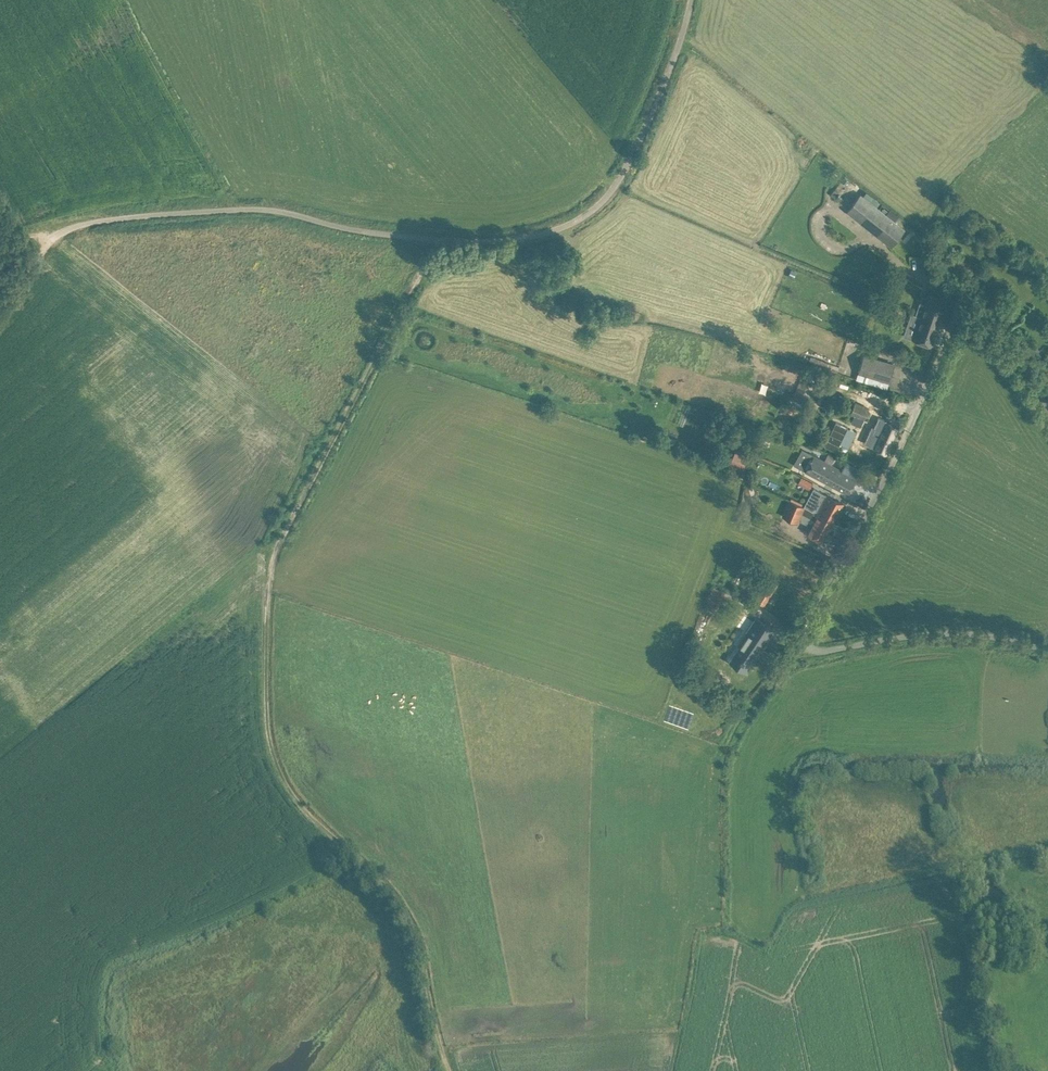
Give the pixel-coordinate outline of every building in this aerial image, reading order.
[(861,194),(847,211),(891,246),(904,229),(861,194)] [(940,323),(948,301),(928,294),(922,313),(927,315),(926,318),(928,319),(929,318),(932,319),(932,320),(940,323)] [(932,346),(934,341),(940,323),(932,320),(932,319),(929,318),(928,319),(926,318),(927,315),(922,313),(913,339),(932,346)] [(889,381),(894,364),(863,355),(858,371),(889,381)] [(813,403),(820,386),(800,378),(793,395),(813,403)] [(864,418),(868,408),(854,402),(849,413),(854,414),(864,418)] [(900,427),(891,423),(884,420),(880,430),(876,428),(875,433),(872,432),(866,444),(889,454),(901,427),(900,427)] [(856,478),(847,473),(809,452),(801,468),(824,480),(848,493),(856,478)] [(801,476),(798,482),(810,488),(813,482),(801,476)] [(753,485),(745,487),(747,494),(755,492),(753,485)] [(843,503),(833,498),(825,494),(815,512),(798,503),(833,522),(843,503)] [(809,532),(814,535),(823,540),(833,522),(798,503),(789,498),(788,500),(783,497),(780,503),(785,505),(781,514),(798,522),(802,513),(816,520),(809,532)] [(732,659),(737,662),(746,668),(773,628),(757,617),(738,646),(739,647),(732,659)]
